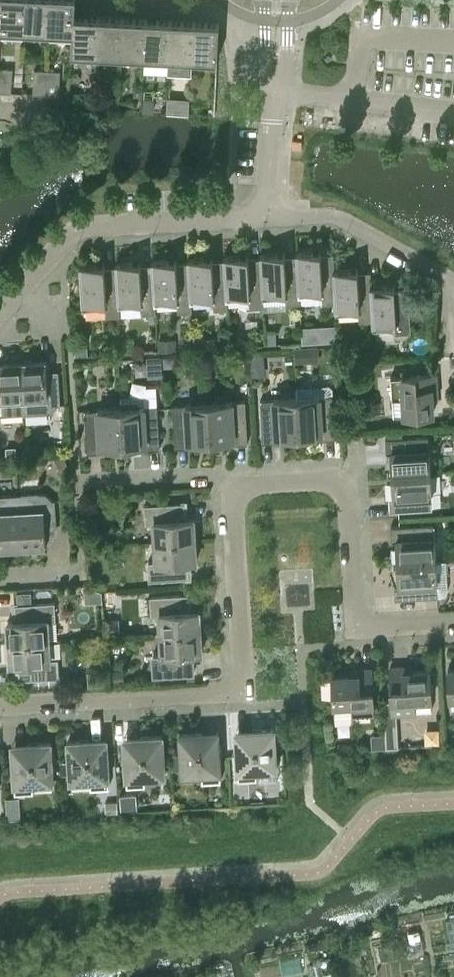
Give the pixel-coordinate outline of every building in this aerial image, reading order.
[(25,29),(26,0),(2,0),(1,28),(25,29)] [(49,31),(50,0),(26,0),(25,29),(49,31)] [(72,32),(73,32),(74,15),(75,15),(75,0),(50,0),(49,31),(72,32)] [(71,52),(96,53),(98,16),(75,15),(74,15),(73,32),(72,32),(71,52)] [(96,53),(120,54),(122,17),(98,16),(96,53)] [(146,18),(122,17),(120,54),(144,55),(146,18)] [(144,55),(168,56),(170,19),(146,18),(144,55)] [(168,56),(192,58),(194,21),(170,19),(168,56)] [(219,22),(194,21),(192,58),(217,59),(219,22)] [(0,67),(0,91),(11,92),(12,68),(0,67)] [(33,93),(46,93),(47,69),(34,69),(33,93)] [(60,70),(47,69),(46,93),(59,94),(60,70)] [(95,93),(94,104),(103,104),(103,93),(95,93)] [(334,269),(333,253),(321,254),(321,250),(296,251),(296,255),(297,255),(299,295),(300,295),(322,294),(322,303),(335,302),(336,302),(334,269)] [(263,298),(286,296),(286,305),(300,304),(300,295),(299,295),(297,255),(296,255),(285,256),(285,252),(259,254),(259,258),(260,258),(263,298)] [(226,300),(227,300),(249,298),(250,307),(264,306),(263,298),(260,258),(259,258),(248,258),(248,254),(223,256),(224,260),(226,300)] [(187,258),(188,262),(191,302),(213,300),(214,309),(228,308),(227,300),(226,300),(224,260),(212,260),(212,256),(187,258)] [(151,260),(152,264),(155,304),(177,303),(178,311),(192,311),(191,302),(188,262),(176,262),(176,259),(151,260)] [(115,262),(116,266),(119,306),(141,305),(142,314),(156,313),(155,304),(152,264),(141,265),(140,261),(115,262)] [(120,315),(119,306),(116,266),(105,267),(104,263),(79,264),(82,308),(105,307),(106,316),(120,315)] [(358,268),(334,269),(336,302),(335,302),(336,313),(359,312),(359,321),(372,320),(373,320),(371,285),(371,271),(358,272),(358,268)] [(373,320),(372,320),(372,329),(396,328),(396,337),(410,336),(408,287),(395,288),(395,284),(371,285),(373,320)] [(326,340),(335,339),(334,326),(326,327),(326,340)] [(175,338),(158,339),(159,350),(176,349),(175,338)] [(86,343),(75,344),(75,355),(87,354),(86,343)] [(305,347),(300,347),(295,348),(295,350),(295,362),(305,361),(305,350),(305,347)] [(264,353),(250,354),(251,363),(264,362),(264,353)] [(47,360),(21,361),(24,413),(51,412),(58,404),(60,404),(59,376),(47,377),(46,361),(47,361),(47,360)] [(24,413),(21,361),(0,363),(0,415),(24,413)] [(431,387),(436,387),(435,373),(391,376),(392,399),(393,398),(394,416),(433,413),(431,387)] [(296,397),(299,440),(305,439),(304,435),(321,434),(321,438),(335,438),(333,395),(320,396),(320,395),(296,397)] [(120,397),(121,407),(123,450),(129,450),(129,445),(145,444),(145,449),(160,448),(157,405),(144,406),(144,404),(143,401),(141,398),(138,396),(135,396),(120,397)] [(299,440),(296,397),(273,398),(260,399),(263,442),(277,441),(277,436),(293,435),(293,440),(299,440)] [(232,400),(209,402),(211,445),(217,445),(216,440),(233,439),(233,444),(247,443),(245,400),(232,401),(232,400)] [(211,445),(209,402),(185,403),(185,404),(172,404),(175,447),(189,446),(189,441),(205,440),(205,445),(211,445)] [(123,450),(121,407),(98,408),(98,409),(84,410),(87,452),(101,451),(101,447),(117,446),(118,450),(123,450)] [(388,437),(402,437),(401,429),(388,430),(388,437)] [(387,469),(387,474),(431,472),(429,449),(428,435),(385,438),(386,452),(391,452),(392,468),(387,469)] [(431,472),(387,474),(388,480),(393,480),(393,496),(389,496),(390,511),(432,508),(431,495),(432,495),(431,472)] [(45,492),(18,494),(21,546),(47,544),(47,543),(46,543),(45,528),(57,527),(55,499),(52,499),(45,492)] [(21,546),(18,494),(0,495),(0,547),(21,546)] [(154,522),(155,541),(195,539),(194,518),(185,519),(184,502),(144,504),(145,523),(154,522)] [(392,556),(393,562),(436,560),(434,536),(433,523),(390,526),(391,540),(396,540),(397,556),(392,556)] [(195,539),(155,541),(156,560),(148,561),(149,580),(189,577),(188,561),(196,560),(195,539)] [(436,560),(393,562),(393,568),(398,567),(399,584),(394,584),(395,598),(438,596),(441,595),(443,594),(445,593),(446,590),(447,588),(447,585),(446,559),(436,560)] [(18,603),(31,603),(31,591),(17,592),(18,603)] [(159,614),(160,633),(200,630),(199,609),(190,610),(189,593),(150,596),(151,614),(159,614)] [(7,621),(8,642),(48,640),(47,621),(56,620),(55,601),(15,604),(16,620),(7,621)] [(118,619),(109,619),(109,632),(118,631),(118,619)] [(200,630),(160,633),(161,652),(153,652),(154,671),(194,669),(193,652),(201,652),(200,630)] [(48,640),(8,642),(10,663),(18,663),(19,679),(59,677),(58,658),(50,658),(48,640)] [(392,700),(383,701),(386,747),(399,746),(396,711),(415,710),(415,709),(432,708),(432,698),(430,670),(404,671),(404,669),(404,668),(404,666),(390,667),(390,670),(392,700)] [(358,674),(332,675),(332,677),(326,677),(323,680),(324,693),(327,695),(333,695),(334,714),(351,713),(352,714),(374,713),(372,668),(358,669),(358,674)] [(123,681),(122,669),(111,670),(112,682),(123,681)] [(105,670),(88,671),(89,684),(105,683),(105,670)] [(252,729),(235,730),(236,739),(238,779),(257,777),(257,782),(277,780),(276,768),(274,728),(252,729)] [(202,781),(221,780),(218,731),(180,734),(182,773),(202,772),(202,781)] [(162,735),(124,737),(127,785),(145,784),(145,776),(164,774),(162,735)] [(90,787),(109,786),(106,738),(68,740),(70,780),(90,779),(90,787)] [(33,782),(53,781),(50,741),(12,744),(15,792),(34,791),(33,782)] [(179,754),(172,754),(172,769),(180,769),(179,754)] [(136,793),(120,794),(121,810),(137,809),(136,793)] [(106,812),(117,811),(117,801),(105,801),(106,812)] [(7,818),(20,817),(20,810),(7,810),(7,818)]
